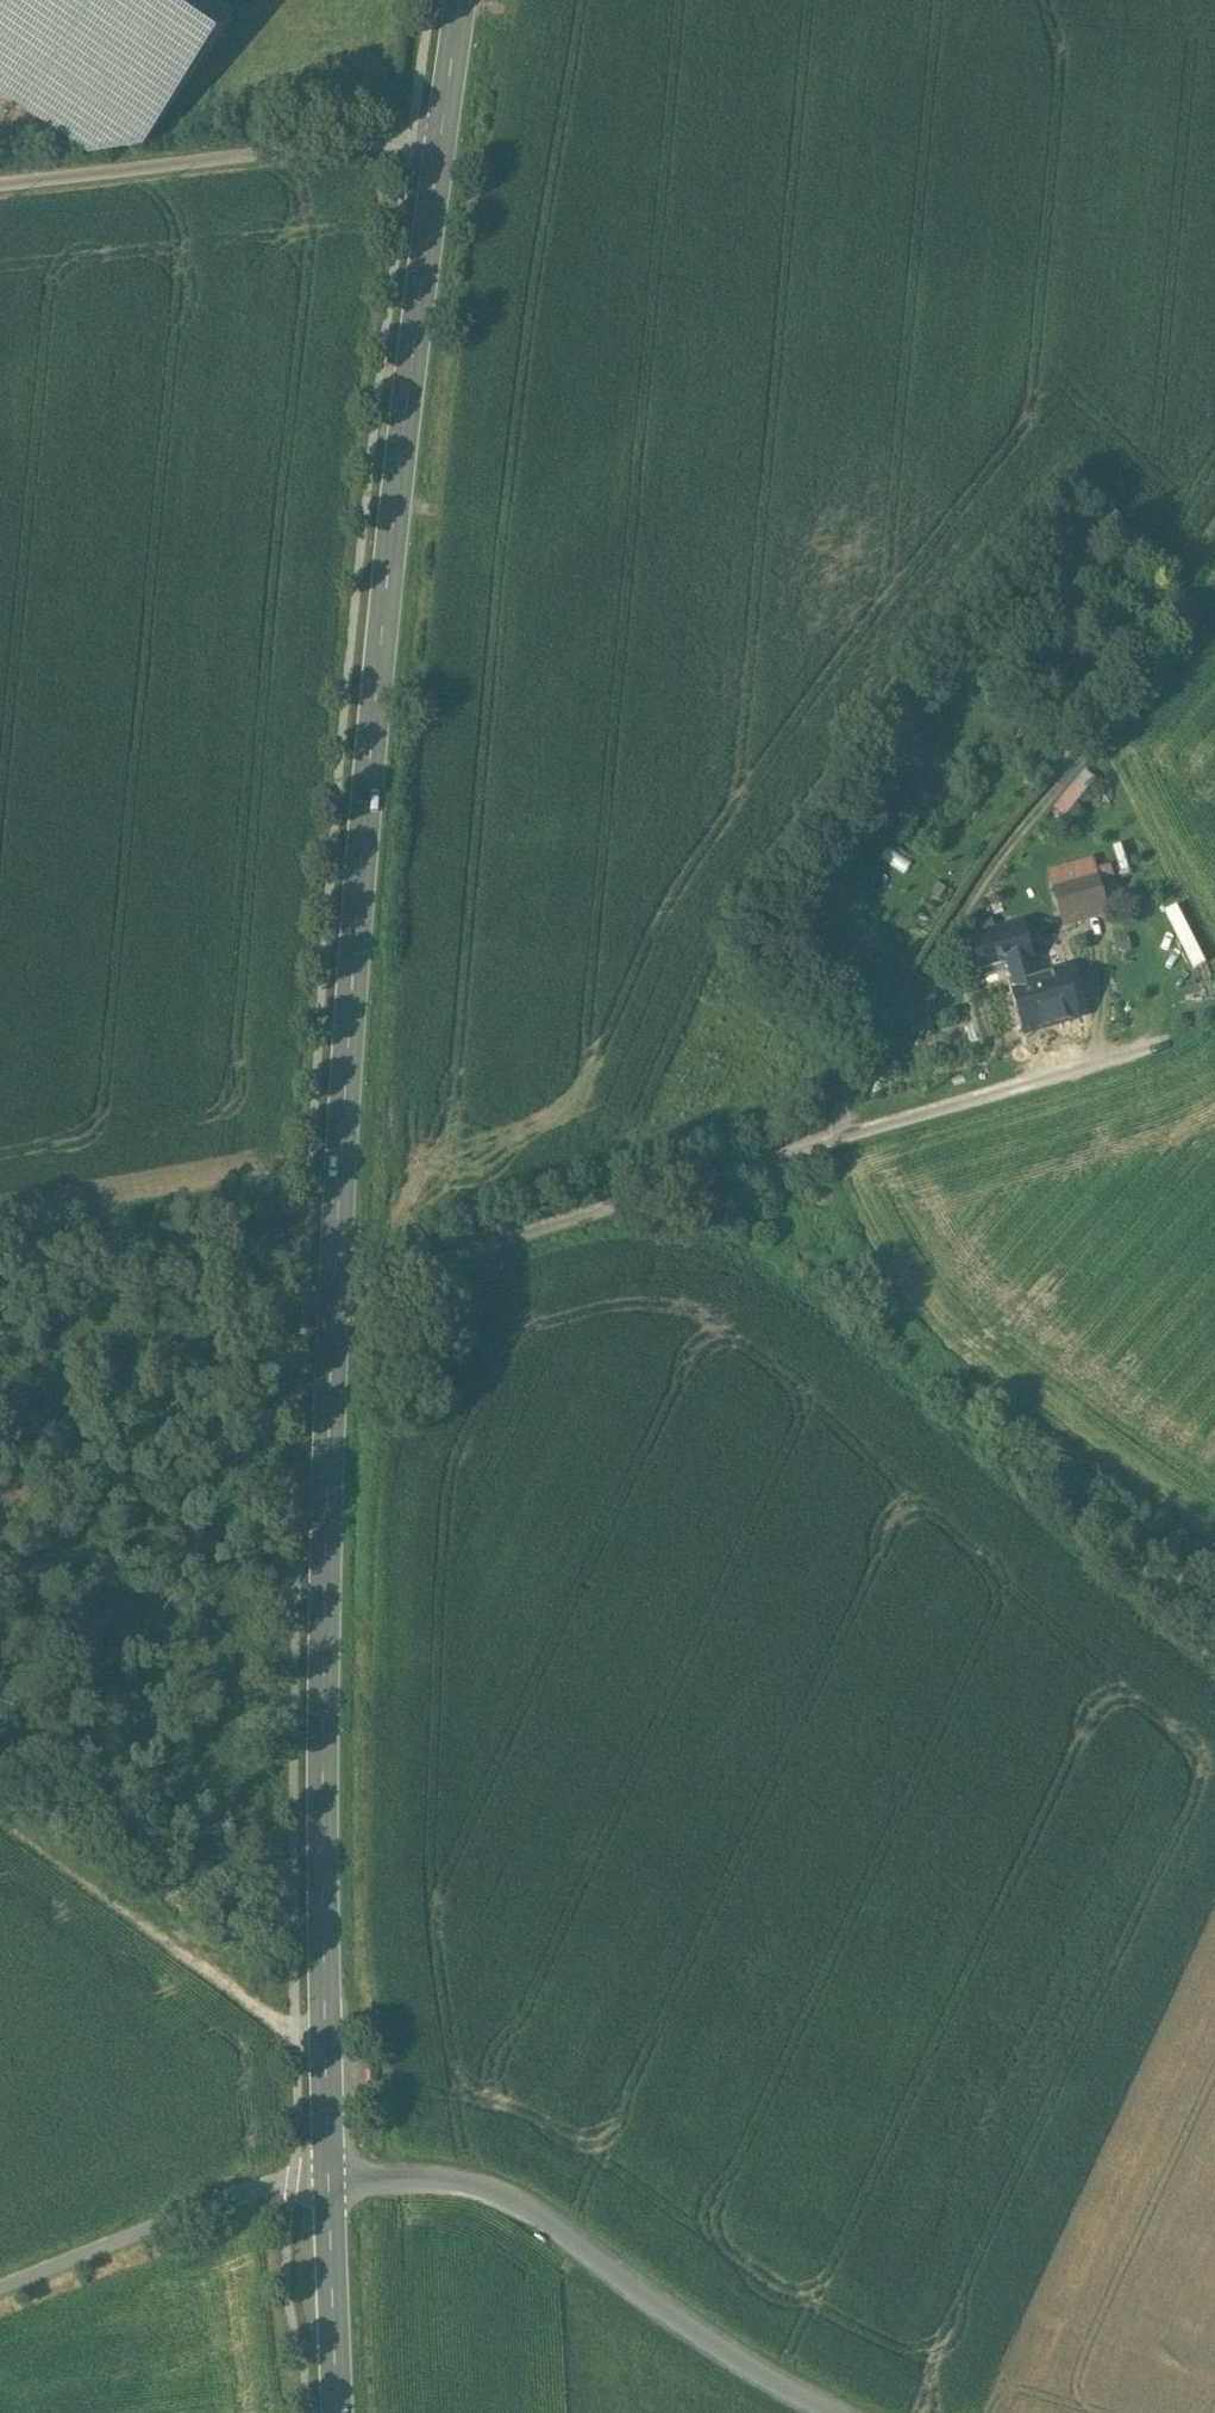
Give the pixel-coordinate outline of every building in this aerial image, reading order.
[(206,0),(0,0),(0,89),(88,151),(146,144),(233,19),(206,0)] [(37,126),(18,129),(20,143),(39,141),(37,126)] [(1069,552),(1055,542),(1049,549),(1063,560),(1069,552)] [(1094,858),(1047,872),(1064,927),(1110,913),(1094,858)] [(1022,927),(975,940),(982,967),(1007,959),(1029,953),(1022,927)] [(982,967),(975,940),(969,942),(976,969),(982,967)] [(1029,953),(1007,959),(1027,1031),(1076,1017),(1064,973),(1036,981),(1029,953)]
